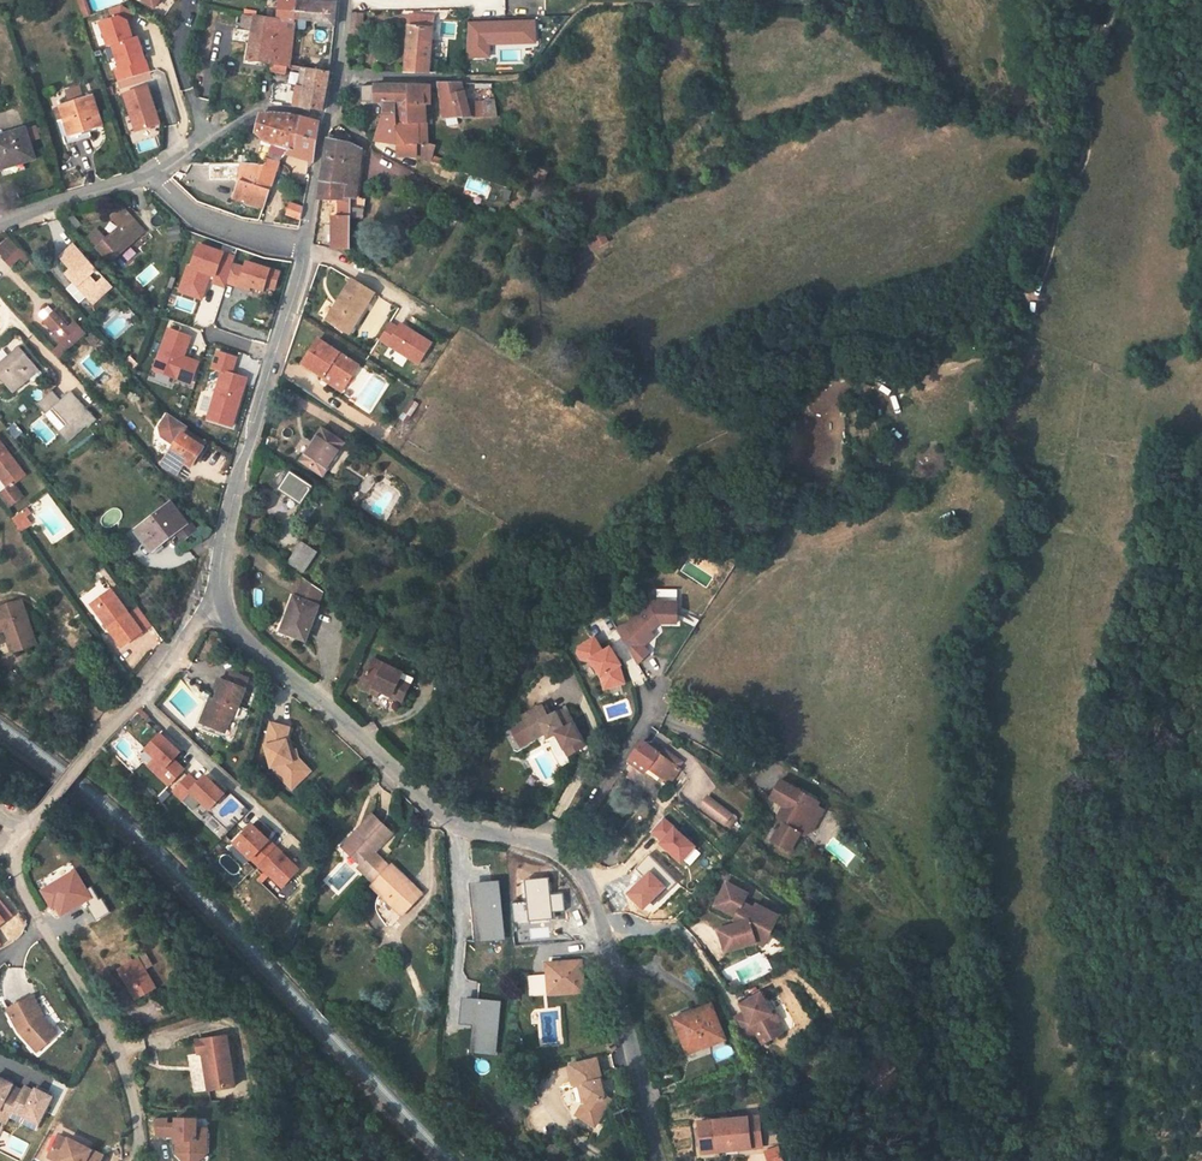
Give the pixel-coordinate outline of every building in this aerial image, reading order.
[(156,9),(164,0),(144,0),(156,9)] [(299,27),(301,5),(282,4),(280,25),(299,27)] [(339,6),(337,6),(301,5),(299,27),(328,30),(329,33),(336,34),(339,6)] [(120,13),(101,21),(107,45),(112,43),(135,35),(130,17),(120,13)] [(439,20),(417,17),(412,76),(445,78),(446,65),(437,64),(438,48),(440,48),(441,43),(438,42),(439,20)] [(366,48),(368,20),(358,19),(356,48),(366,48)] [(536,21),(469,22),(468,57),(491,56),(490,43),(536,40),(536,21)] [(251,69),(274,73),(277,34),(278,25),(250,22),(248,32),(256,33),(255,38),(239,36),(237,48),(253,50),(251,69)] [(277,34),(298,37),(299,27),(280,25),(278,25),(277,34)] [(140,34),(112,43),(120,66),(113,68),(117,81),(150,70),(140,34)] [(274,73),(292,76),(298,37),(277,34),(274,73)] [(327,86),(329,74),(310,71),(301,111),(321,114),(327,86)] [(69,144),(91,134),(72,140),(82,84),(67,90),(71,102),(59,106),(69,144)] [(72,140),(91,134),(105,130),(95,93),(85,97),(82,84),(72,140)] [(150,84),(124,93),(135,130),(159,122),(150,84)] [(444,87),(450,116),(451,121),(465,121),(457,87),(446,87),(444,87)] [(478,117),(470,87),(457,87),(465,121),(466,124),(480,122),(478,117)] [(438,90),(436,89),(416,90),(413,118),(403,118),(401,146),(410,147),(429,148),(428,129),(435,129),(433,113),(439,112),(438,90)] [(403,118),(413,118),(416,90),(391,90),(382,90),(381,106),(391,107),(390,117),(403,118)] [(489,115),(491,123),(505,121),(502,103),(488,105),(489,115)] [(489,115),(478,117),(480,122),(480,124),(491,123),(489,115)] [(393,146),(401,146),(403,118),(390,117),(380,140),(393,140),(393,146)] [(256,139),(265,147),(278,146),(288,147),(289,128),(276,126),(276,119),(261,120),(258,132),(256,139)] [(276,126),(289,128),(288,147),(292,147),(291,157),(313,163),(320,128),(277,119),(276,119),(276,126)] [(24,167),(37,162),(26,127),(0,136),(0,166),(1,170),(23,163),(24,167)] [(429,148),(436,148),(435,129),(428,129),(429,148)] [(354,146),(332,142),(329,160),(351,163),(354,146)] [(278,146),(274,158),(291,157),(292,147),(288,147),(278,146)] [(369,202),(359,200),(366,152),(354,146),(351,163),(329,160),(325,182),(348,186),(346,200),(357,202),(355,216),(359,217),(359,220),(367,221),(369,202)] [(426,160),(429,148),(410,147),(409,156),(426,160)] [(444,148),(436,148),(429,148),(426,160),(439,164),(444,148)] [(271,198),(280,173),(291,157),(274,158),(269,171),(267,172),(259,172),(244,172),(242,187),(243,187),(271,198)] [(259,172),(260,162),(245,162),(244,172),(259,172)] [(325,182),(322,199),(324,200),(342,203),(342,215),(341,215),(341,216),(336,216),(336,248),(354,249),(355,219),(355,216),(357,202),(346,200),(348,186),(325,182)] [(243,187),(236,205),(264,217),(265,215),(271,198),(243,187)] [(302,210),(289,205),(286,216),(300,221),(302,210)] [(111,267),(144,238),(123,214),(112,224),(122,235),(109,246),(99,235),(90,243),(111,267)] [(181,246),(179,233),(165,235),(167,248),(181,246)] [(0,244),(0,254),(13,269),(28,257),(10,236),(0,244)] [(617,244),(613,236),(602,240),(607,250),(617,244)] [(60,258),(72,271),(65,277),(85,300),(103,284),(71,248),(60,258)] [(231,270),(233,263),(198,251),(190,274),(187,273),(181,287),(203,295),(207,283),(213,285),(211,289),(223,293),(225,289),(237,293),(238,289),(249,293),(262,297),(263,293),(272,296),(278,279),(245,268),(243,275),(231,270)] [(368,324),(365,322),(381,296),(359,281),(334,321),(359,338),(368,324)] [(91,307),(109,291),(103,284),(85,300),(91,307)] [(203,295),(181,287),(178,297),(200,305),(203,295)] [(42,320),(53,311),(48,306),(37,315),(42,320)] [(42,322),(61,344),(51,353),(57,358),(83,335),(73,324),(66,329),(52,312),(42,322)] [(384,341),(423,366),(436,346),(405,325),(402,330),(394,325),(384,341)] [(189,342),(166,334),(151,374),(189,388),(195,373),(196,368),(186,365),(185,369),(179,367),(181,363),(189,342)] [(320,341),(305,364),(326,378),(329,373),(348,384),(360,366),(320,341)] [(11,395),(28,381),(38,373),(18,350),(0,365),(0,382),(11,395)] [(229,433),(243,389),(240,388),(241,384),(229,380),(234,364),(215,358),(210,374),(219,377),(204,425),(229,433)] [(38,373),(28,381),(31,384),(34,384),(40,379),(40,376),(38,373)] [(329,373),(326,378),(324,380),(343,392),(348,384),(329,373)] [(94,424),(68,395),(58,404),(50,395),(34,408),(43,419),(41,421),(64,447),(84,430),(85,432),(94,424)] [(194,467),(206,447),(184,434),(168,424),(161,435),(162,444),(173,451),(163,467),(179,477),(187,464),(194,467)] [(302,461),(324,475),(345,445),(323,431),(302,461)] [(0,448),(0,481),(7,491),(24,479),(0,448)] [(294,473),(285,468),(273,487),(282,492),(294,473)] [(294,473),(282,492),(304,507),(316,489),(294,473)] [(25,513),(19,517),(23,523),(29,519),(25,513)] [(9,524),(18,538),(28,531),(23,523),(19,517),(9,524)] [(195,541),(178,518),(146,542),(163,565),(195,541)] [(301,544),(287,565),(302,574),(316,553),(301,544)] [(319,608),(317,607),(322,591),(304,579),(296,600),(294,600),(285,625),(296,630),(294,637),(307,641),(319,608)] [(112,595),(92,609),(96,615),(117,601),(112,595)] [(96,615),(123,653),(154,631),(140,613),(131,620),(117,601),(96,615)] [(664,605),(660,602),(637,625),(627,631),(648,665),(660,654),(655,646),(664,637),(662,632),(659,626),(665,623),(671,624),(679,624),(679,615),(687,615),(688,603),(667,602),(664,605)] [(17,611),(0,616),(0,637),(2,642),(8,661),(30,654),(17,611)] [(679,615),(679,624),(687,624),(687,615),(679,615)] [(659,626),(662,632),(671,624),(665,623),(659,626)] [(283,633),(294,637),(296,630),(285,625),(283,633)] [(614,653),(605,639),(590,649),(588,654),(593,661),(599,663),(601,661),(612,678),(616,690),(636,684),(630,667),(632,666),(621,649),(614,653)] [(379,696),(382,690),(403,701),(414,679),(385,665),(383,670),(380,675),(369,670),(360,688),(371,693),(379,696)] [(369,670),(380,675),(383,670),(372,665),(369,670)] [(226,670),(224,678),(247,682),(249,674),(226,670)] [(219,676),(213,699),(209,698),(201,721),(214,725),(212,733),(227,739),(234,718),(238,719),(248,687),(219,676)] [(567,714),(560,718),(553,707),(532,719),(519,727),(532,750),(546,742),(556,736),(559,741),(569,737),(581,757),(596,749),(596,747),(583,725),(576,713),(573,712),(570,712),(567,714)] [(201,721),(197,729),(212,733),(214,725),(201,721)] [(293,724),(271,721),(265,743),(272,768),(282,767),(284,772),(298,782),(310,766),(299,758),(296,749),(291,737),(293,724)] [(182,750),(161,732),(144,748),(155,756),(147,764),(169,786),(187,768),(175,758),(182,750)] [(659,772),(672,757),(670,756),(653,743),(639,762),(655,777),(659,772)] [(302,747),(296,749),(299,758),(310,766),(298,782),(303,786),(319,765),(304,754),(302,747)] [(670,756),(672,757),(659,772),(676,786),(694,764),(675,750),(670,756)] [(199,780),(190,773),(172,791),(194,810),(202,801),(211,810),(228,793),(206,773),(199,780)] [(831,810),(795,783),(782,800),(799,812),(789,825),(793,828),(788,834),(785,832),(778,842),(795,855),(807,838),(811,842),(821,836),(828,827),(822,822),(828,814),(831,810)] [(711,813),(734,833),(743,824),(718,804),(711,813)] [(393,834),(372,814),(340,846),(375,881),(368,885),(403,917),(422,896),(392,869),(376,852),(393,834)] [(834,818),(828,814),(822,822),(828,827),(834,818)] [(661,835),(671,846),(669,848),(689,867),(704,852),(673,822),(661,835)] [(273,839),(253,823),(232,842),(251,860),(273,839)] [(303,869),(279,847),(259,866),(283,888),(303,869)] [(643,909),(659,892),(662,895),(675,882),(649,856),(636,870),(643,877),(627,893),(643,909)] [(75,870),(39,892),(50,910),(54,908),(59,917),(92,897),(75,870)] [(527,882),(529,903),(512,904),(514,925),(554,922),(553,915),(566,914),(565,896),(552,897),(551,880),(527,882)] [(496,884),(473,886),(479,939),(502,937),(496,884)] [(756,898),(734,886),(721,908),(742,920),(741,923),(742,928),(724,933),(727,944),(745,939),(747,946),(760,943),(761,947),(769,951),(782,928),(760,916),(759,911),(751,907),(756,898)] [(14,916),(0,898),(0,926),(14,916)] [(786,921),(764,909),(760,916),(782,928),(786,921)] [(745,939),(727,944),(731,956),(748,950),(747,946),(745,939)] [(145,953),(125,966),(143,996),(164,983),(145,953)] [(580,962),(546,965),(547,976),(528,978),(529,996),(583,992),(580,962)] [(31,995),(7,1009),(18,1031),(37,1053),(58,1033),(46,1018),(31,995)] [(780,1016),(768,996),(748,1008),(753,1017),(750,1020),(749,1018),(740,1024),(753,1045),(766,1037),(772,1046),(792,1034),(785,1023),(781,1026),(777,1018),(780,1016)] [(502,1004),(469,1000),(466,1021),(475,1022),(471,1055),(496,1058),(502,1004)] [(732,1043),(718,1006),(699,1013),(701,1017),(680,1024),(690,1052),(705,1047),(707,1052),(732,1043)] [(788,1021),(783,1014),(780,1016),(777,1018),(781,1026),(785,1023),(788,1021)] [(228,1031),(197,1036),(200,1053),(208,1091),(236,1085),(228,1031)] [(707,1052),(705,1047),(690,1052),(692,1058),(707,1052)] [(773,1060),(766,1051),(761,1055),(767,1064),(773,1060)] [(586,1122),(597,1128),(600,1124),(607,1129),(622,1107),(615,1103),(618,1098),(615,1084),(603,1074),(598,1055),(570,1062),(575,1086),(579,1084),(584,1105),(579,1105),(578,1110),(575,1115),(586,1122)] [(0,1078),(0,1122),(5,1125),(9,1115),(21,1088),(15,1085),(0,1078)] [(55,1096),(25,1084),(9,1115),(38,1128),(55,1096)] [(761,1113),(698,1120),(701,1154),(764,1148),(761,1113)] [(176,1116),(176,1121),(157,1122),(157,1136),(175,1138),(174,1153),(182,1160),(201,1160),(210,1153),(211,1125),(200,1125),(199,1116),(176,1116)] [(66,1133),(53,1152),(68,1160),(107,1160),(111,1154),(79,1136),(77,1140),(66,1133)] [(786,1150),(773,1155),(775,1160),(789,1160),(786,1150)]
